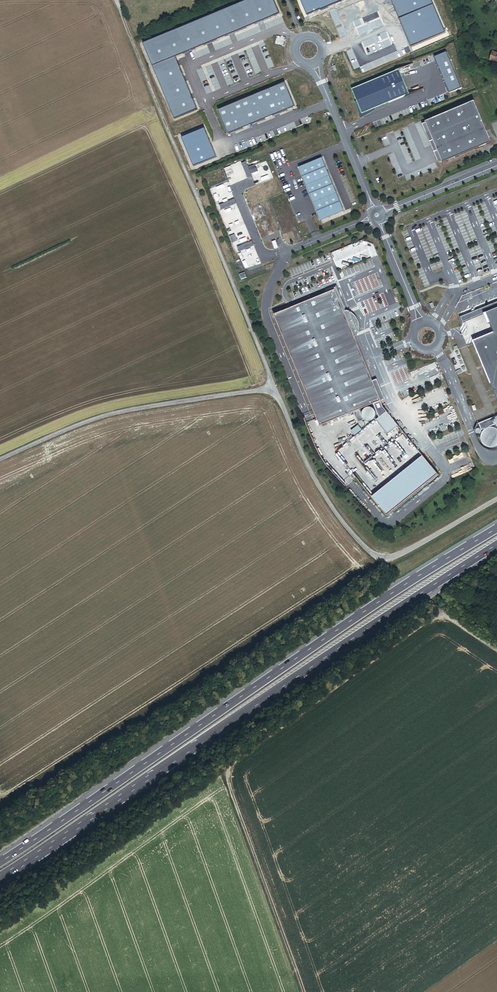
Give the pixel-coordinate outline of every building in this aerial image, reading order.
[(281,14),(275,0),(249,0),(143,43),(174,119),(198,109),(176,57),(281,14)] [(447,52),(435,57),(450,93),(462,88),(447,52)] [(400,70),(352,90),(357,102),(356,103),(361,117),(375,111),(375,109),(410,94),(400,70)] [(286,83),(220,110),(230,133),(295,107),(286,83)] [(492,144),(475,103),(425,123),(426,124),(423,126),(438,162),(442,162),(443,164),(492,144)] [(299,165),(320,219),(343,209),(322,156),(299,165)] [(253,177),(246,162),(242,164),(248,179),(253,177)] [(235,199),(220,205),(222,209),(237,203),(235,199)] [(252,241),(237,247),(239,252),(254,246),(252,241)] [(336,291),(276,315),(321,427),(353,413),(357,423),(363,421),(362,419),(366,418),(365,418),(364,417),(363,418),(360,410),(374,405),(379,419),(376,422),(387,436),(398,426),(384,408),(381,403),(355,337),(358,335),(359,328),(357,322),(353,315),(348,312),(345,313),(336,291)] [(480,311),(489,331),(472,338),(496,402),(496,305),(480,311)] [(419,396),(411,397),(413,404),(421,402),(419,396)] [(366,418),(367,419),(368,419),(370,419),(372,418),(373,416),(373,415),(373,413),(373,411),(372,410),(370,409),(368,409),(367,409),(366,410),(364,411),(364,412),(363,413),(363,415),(364,416),(364,417),(365,418),(366,418)] [(418,421),(427,421),(427,412),(418,412),(418,421)] [(492,418),(480,423),(482,430),(495,425),(492,418)] [(350,432),(358,427),(355,423),(347,428),(350,432)] [(359,427),(351,433),(355,438),(363,431),(359,427)] [(489,447),(492,448),(495,448),(496,447),(496,433),(495,432),(492,432),(490,433),(488,434),(487,436),(486,438),(485,440),(486,443),(487,445),(489,447)] [(423,457),(372,498),(387,517),(438,476),(423,457)]
